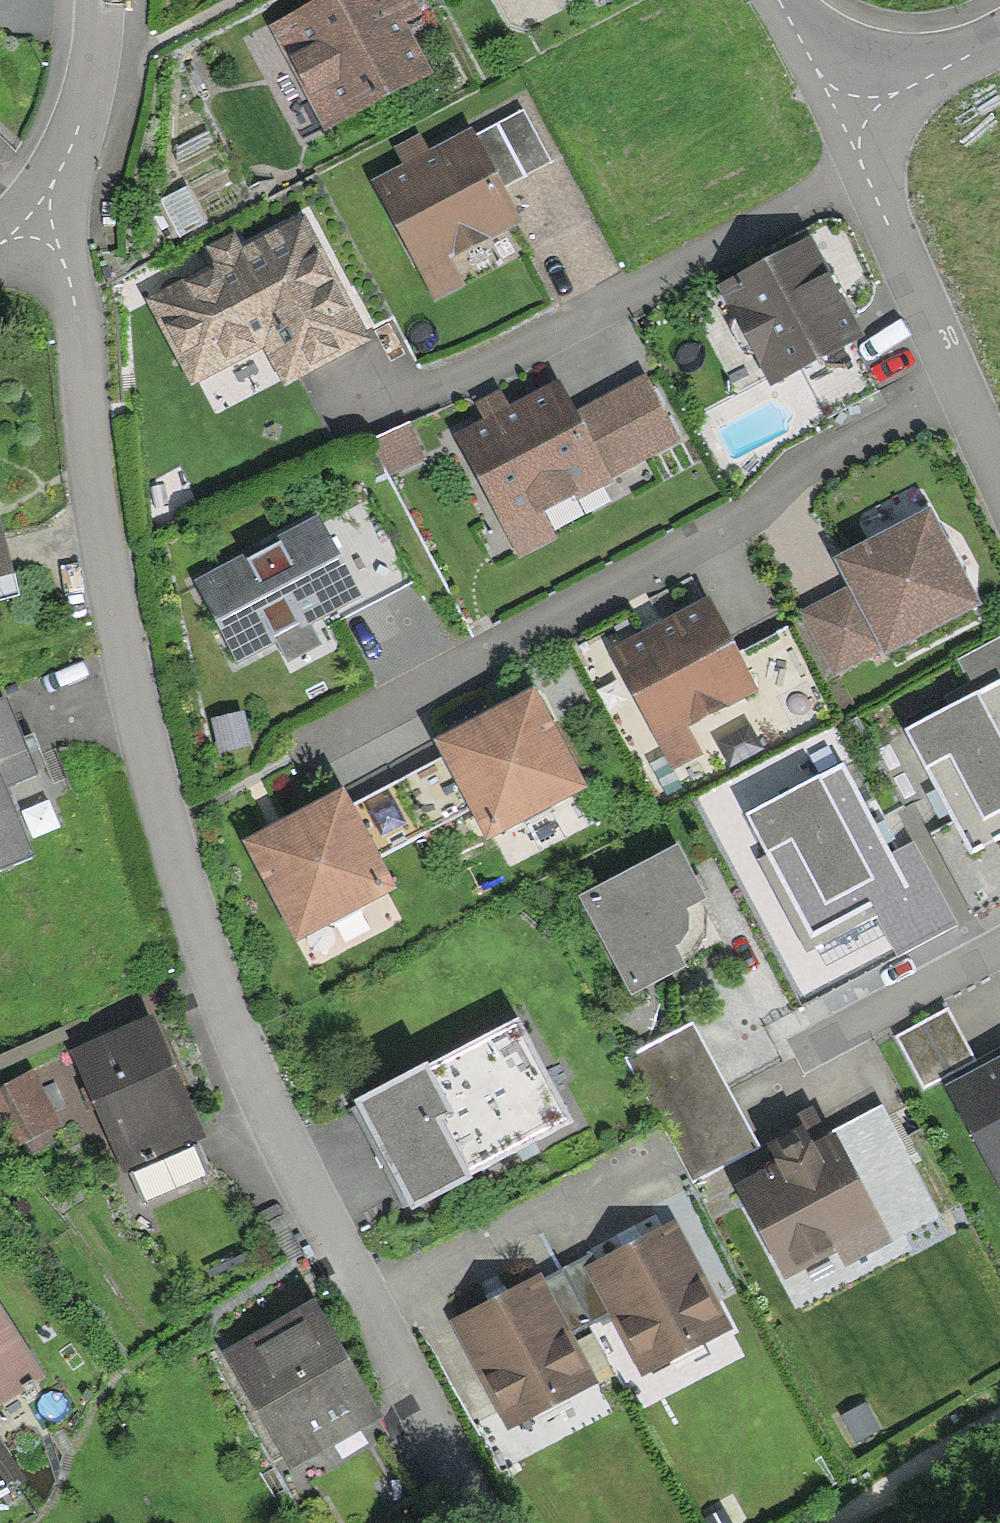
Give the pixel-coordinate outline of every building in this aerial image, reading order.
[(267,35),(319,136),(426,80),(390,10),(385,0),(334,0),(267,35)] [(382,181),(368,188),(427,305),(464,286),(451,260),(511,230),(465,137),(420,159),(413,144),(373,164),(382,181)] [(294,224),(136,308),(180,390),(251,352),(269,387),(356,341),(294,224)] [(806,249),(710,295),(756,392),(840,352),(853,345),(806,249)] [(477,429),(445,444),(506,564),(547,543),(534,517),(671,448),(636,377),(565,413),(552,386),(499,413),(491,395),(466,408),(477,429)] [(923,511),(831,556),(845,585),(797,608),(830,675),(881,650),(889,666),(978,622),(923,511)] [(309,518),(184,584),(226,663),(265,643),(276,665),(314,645),(303,623),(351,597),(309,518)] [(706,602),(602,652),(660,773),(700,754),(688,730),(710,719),(706,710),(749,690),(706,602)] [(899,734),(957,851),(999,830),(999,688),(998,684),(899,734)] [(523,695),(425,745),(432,760),(458,810),(475,844),(573,795),(523,695)] [(30,781),(0,700),(0,792),(30,781)] [(432,760),(340,806),(366,857),(458,810),(432,760)] [(838,768),(738,816),(798,937),(897,888),(838,768)] [(334,794),(236,844),(288,946),(386,897),(366,857),(340,806),(334,794)] [(20,864),(0,811),(0,872),(20,864)] [(669,850),(567,900),(615,999),(717,948),(669,850)] [(937,1014),(887,1042),(912,1086),(962,1058),(937,1014)] [(574,1127),(519,1021),(358,1105),(412,1210),(574,1127)] [(147,1025),(66,1055),(113,1179),(194,1148),(147,1025)] [(684,1027),(615,1063),(677,1184),(747,1148),(684,1027)] [(940,1087),(998,1207),(999,1206),(999,1058),(940,1087)] [(886,1101),(849,1121),(907,1231),(943,1211),(886,1101)] [(885,1267),(824,1141),(739,1183),(750,1205),(735,1212),(780,1304),(830,1280),(836,1291),(885,1267)] [(682,1227),(573,1285),(627,1392),(735,1335),(682,1227)] [(541,1293),(447,1338),(501,1448),(594,1403),(541,1293)] [(305,1304),(216,1357),(284,1470),(373,1416),(305,1304)] [(0,1316),(0,1394),(31,1374),(0,1316)] [(21,1475),(0,1443),(0,1486),(21,1475)]
